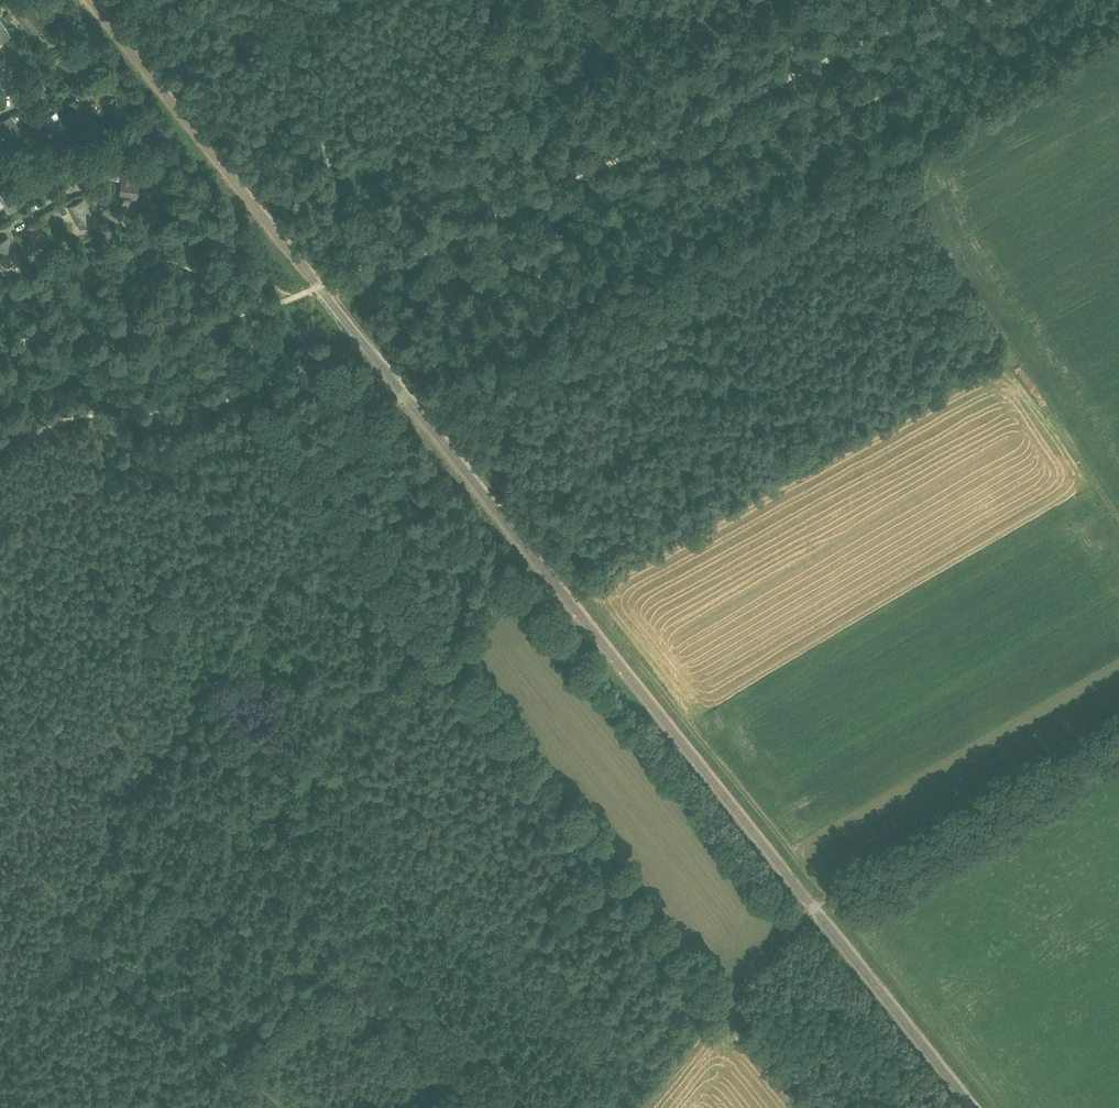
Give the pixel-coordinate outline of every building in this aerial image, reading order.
[(30,4),(17,15),(33,35),(46,24),(30,4)] [(12,37),(0,19),(0,44),(12,37)] [(0,70),(0,81),(7,93),(21,85),(9,65),(0,70)] [(77,98),(70,102),(86,127),(101,117),(92,103),(84,109),(77,98)] [(57,111),(48,117),(60,136),(69,130),(57,111)] [(12,116),(0,122),(12,142),(23,135),(12,116)] [(76,160),(57,169),(62,179),(81,169),(76,160)] [(123,167),(118,196),(136,199),(139,182),(131,181),(133,168),(123,167)] [(11,189),(1,194),(10,213),(20,209),(11,189)] [(84,198),(69,206),(80,228),(95,220),(84,198)] [(38,222),(26,228),(36,248),(48,241),(38,222)] [(0,241),(0,256),(5,267),(20,259),(8,236),(0,241)]
